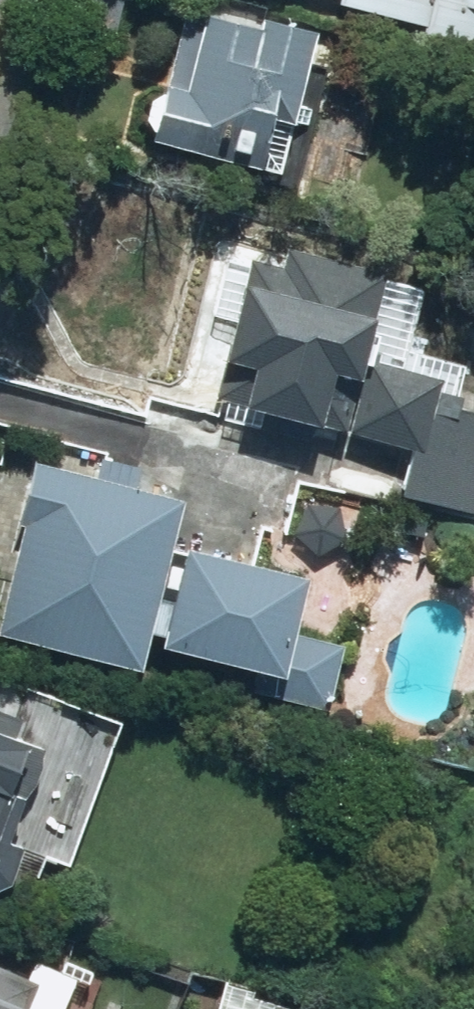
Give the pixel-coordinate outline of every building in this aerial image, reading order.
[(44,26),(117,47),(131,0),(51,0),(44,26)] [(473,27),(473,0),(347,0),(346,2),(473,27)] [(215,8),(174,53),(170,90),(146,88),(141,137),(310,153),(322,18),(215,8)] [(373,355),(388,271),(300,255),(294,290),(245,281),(231,356),(258,361),(250,407),(266,410),(263,429),(319,439),(322,425),(358,432),(373,355)] [(358,432),(420,443),(410,501),(473,513),(473,409),(449,404),(455,370),(373,355),(358,432)] [(189,493),(35,462),(0,634),(0,640),(152,671),(189,493)] [(319,571),(191,545),(171,644),(265,663),(259,693),(339,710),(353,640),(307,631),(319,571)] [(42,719),(0,708),(0,866),(42,719)] [(71,993),(81,968),(40,950),(29,975),(0,962),(0,1008),(109,1008),(71,993)] [(227,978),(221,1008),(279,1008),(278,1008),(282,989),(227,978)]
